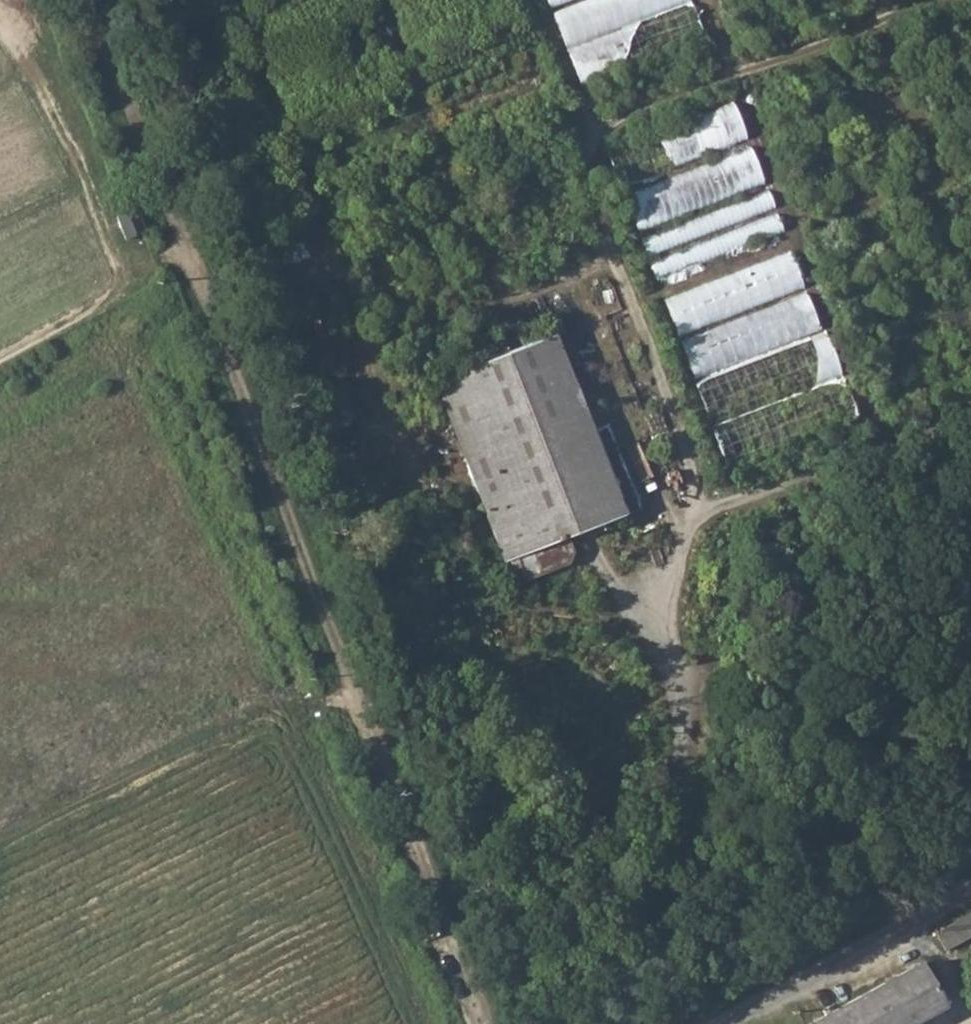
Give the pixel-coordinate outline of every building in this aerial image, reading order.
[(582,82),(708,38),(695,0),(631,23),(623,0),(580,0),(556,9),(582,82)] [(738,103),(610,146),(623,184),(751,141),(738,103)] [(627,191),(641,229),(769,185),(755,147),(627,191)] [(645,234),(660,279),(789,237),(774,191),(645,234)] [(723,464),(856,424),(804,252),(671,291),(723,464)] [(554,337),(439,384),(483,491),(467,497),(492,558),(507,553),(520,582),(575,559),(569,540),(640,510),(637,501),(606,425),(593,430),(554,337)] [(936,933),(946,952),(970,938),(970,914),(936,933)] [(812,1023),(916,1023),(943,1009),(919,965),(812,1023)]
